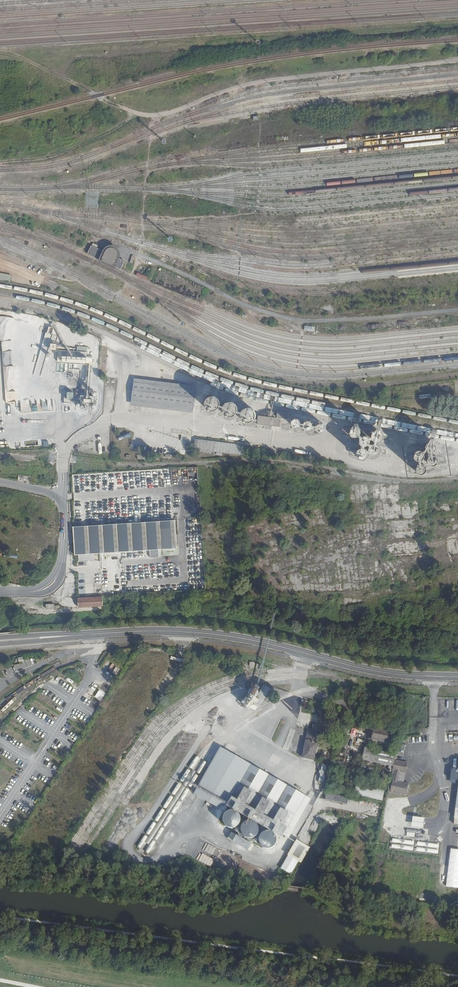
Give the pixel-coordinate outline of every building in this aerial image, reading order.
[(102,250),(90,245),(86,255),(120,269),(124,260),(117,257),(120,249),(105,243),(102,250)] [(11,275),(0,273),(0,280),(9,282),(11,275)] [(0,315),(0,341),(1,341),(3,365),(10,364),(9,352),(12,352),(11,340),(13,340),(12,333),(16,332),(14,316),(10,317),(9,314),(0,315)] [(57,350),(56,372),(69,372),(70,363),(92,364),(92,357),(86,356),(86,350),(57,350)] [(192,409),(195,390),(133,382),(131,401),(192,409)] [(73,399),(73,391),(63,392),(64,400),(73,399)] [(237,422),(255,422),(255,409),(235,409),(235,403),(218,403),(218,398),(209,398),(209,403),(211,403),(211,406),(220,406),(220,413),(224,413),(224,418),(230,418),(237,418),(237,422)] [(287,419),(288,413),(276,411),(275,418),(257,415),(256,424),(279,427),(280,418),(287,419)] [(369,437),(356,436),(355,453),(375,454),(376,443),(378,429),(369,428),(369,437)] [(417,450),(404,454),(407,465),(412,466),(413,472),(418,474),(422,473),(424,467),(434,464),(436,459),(435,457),(430,455),(431,450),(435,449),(433,440),(426,438),(422,452),(422,453),(418,454),(417,450)] [(241,444),(194,439),(193,450),(240,455),(241,444)] [(178,548),(174,520),(72,527),(75,555),(178,548)] [(103,606),(101,597),(77,599),(77,607),(103,606)] [(262,683),(251,703),(258,707),(269,688),(262,683)] [(308,729),(302,758),(313,760),(318,731),(308,729)] [(389,744),(391,732),(376,729),(373,741),(389,744)] [(306,797),(221,747),(192,795),(223,813),(230,804),(284,835),(306,797)] [(395,766),(397,754),(367,748),(364,760),(395,766)] [(407,763),(397,761),(390,792),(406,795),(409,784),(400,782),(402,772),(405,773),(407,763)] [(425,775),(419,781),(424,785),(429,779),(425,775)] [(383,801),(386,791),(357,785),(355,795),(383,801)] [(382,812),(384,805),(329,793),(327,801),(382,812)] [(306,797),(284,835),(289,837),(311,800),(306,797)] [(226,813),(223,819),(225,826),(232,830),(238,827),(242,820),(240,814),(237,812),(231,811),(226,813)] [(423,828),(423,818),(411,818),(411,828),(423,828)] [(243,825),(241,831),(244,837),(249,840),(255,838),(259,835),(259,829),(258,825),(255,822),(248,821),(243,825)] [(378,841),(381,831),(382,826),(374,824),(373,829),(370,839),(378,841)] [(277,836),(274,832),(268,830),(262,833),(259,838),(260,845),(267,849),(273,848),(277,844),(277,836)] [(227,838),(248,851),(252,845),(230,832),(227,838)] [(295,842),(286,857),(287,858),(282,868),(292,873),(298,864),(301,865),(309,849),(295,842)] [(449,884),(457,886),(457,850),(453,850),(449,884)] [(445,906),(456,907),(457,892),(457,886),(449,884),(445,906)]
